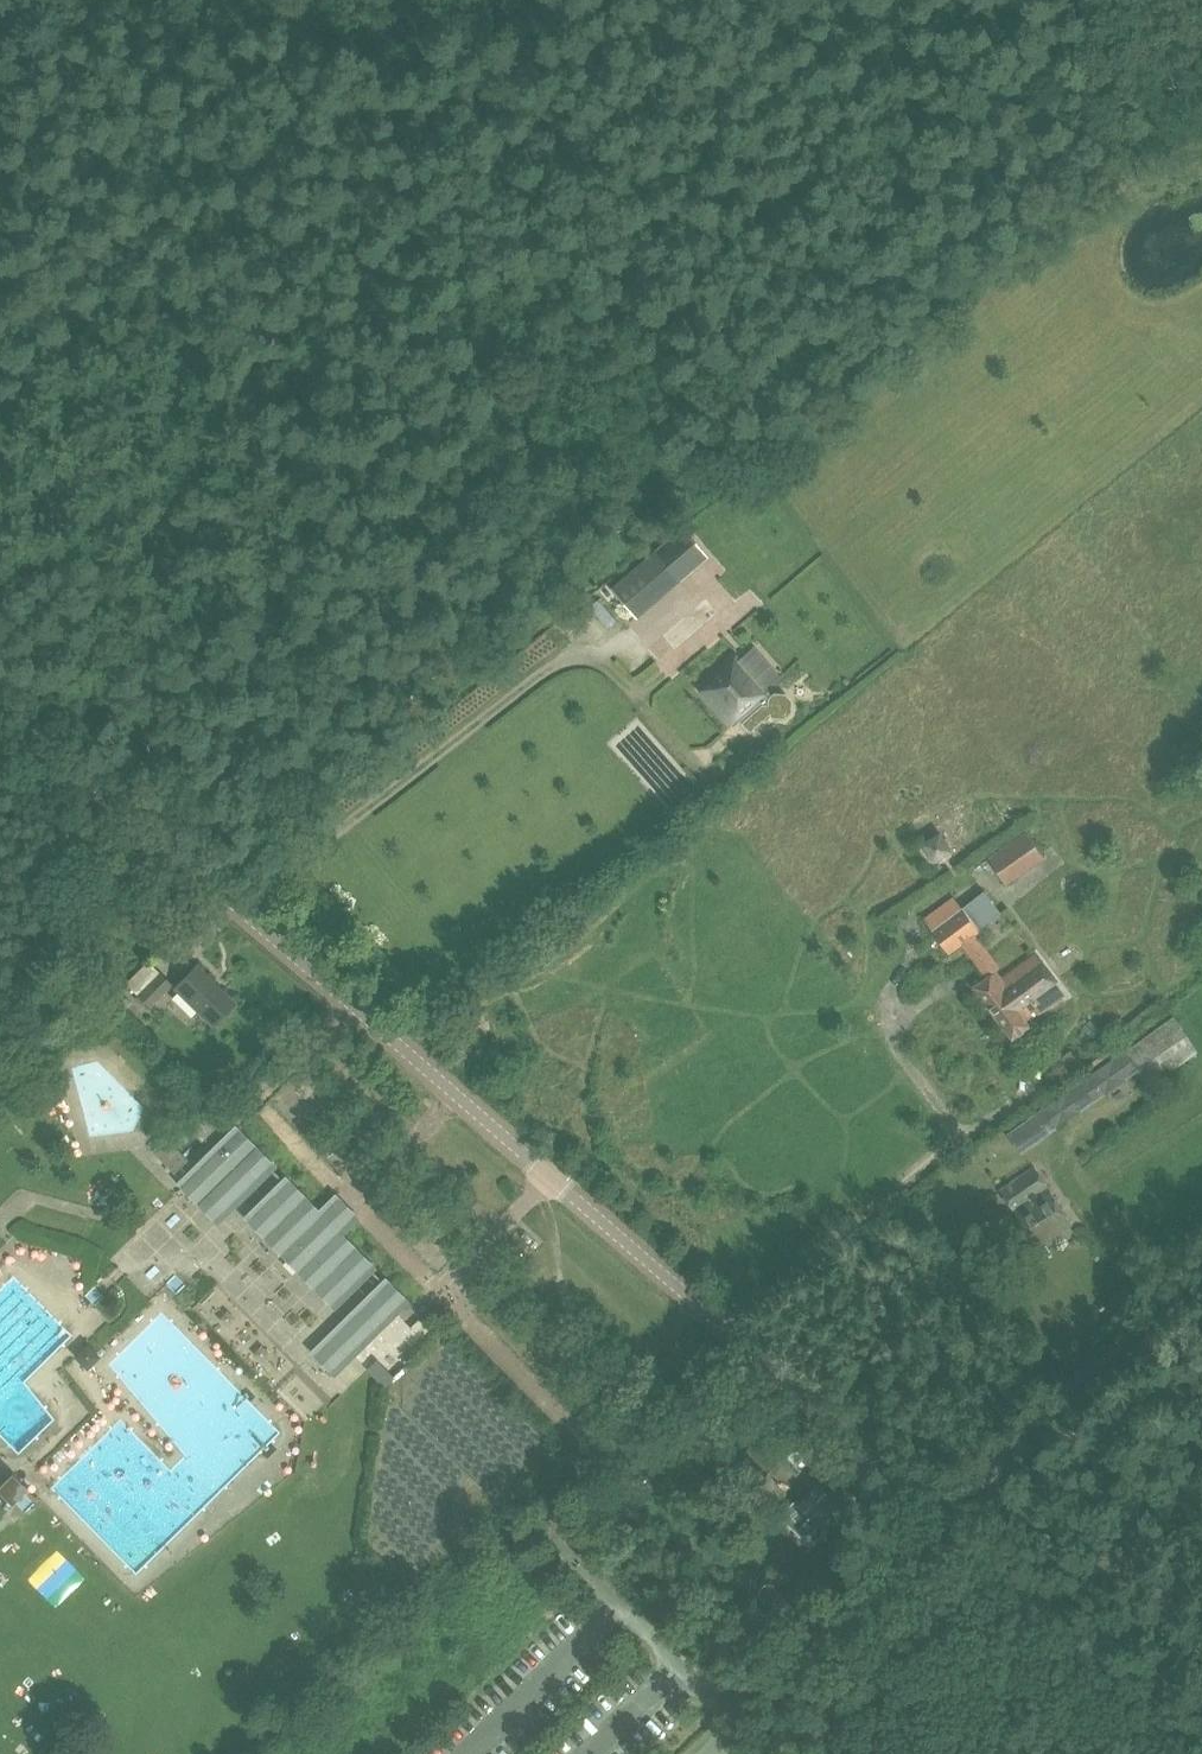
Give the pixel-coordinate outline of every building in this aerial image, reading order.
[(688,521),(697,531),(714,517),(706,507),(688,521)] [(649,625),(691,586),(669,563),(628,602),(649,625)] [(720,606),(676,632),(689,654),(733,629),(720,606)] [(737,717),(750,732),(771,714),(773,717),(784,718),(791,712),(791,701),(785,694),(774,693),(772,696),(738,656),(701,688),(731,723),(737,717)] [(920,843),(933,864),(953,851),(941,831),(920,843)] [(987,858),(1006,886),(1044,859),(1025,832),(987,858)] [(950,954),(963,944),(976,934),(980,931),(979,929),(1001,912),(985,891),(963,908),(954,896),(924,919),(950,954)] [(976,934),(963,944),(988,977),(975,987),(1013,1038),(1029,1026),(1027,1023),(1066,994),(1035,953),(1002,978),(997,971),(1001,967),(976,934)] [(130,980),(141,991),(138,994),(151,1008),(174,984),(149,961),(130,980)] [(176,988),(215,1026),(237,1003),(198,965),(176,988)] [(1174,1016),(1123,1052),(1137,1072),(1148,1087),(1198,1052),(1174,1016)] [(1052,1076),(1063,1090),(1087,1069),(1070,1050),(1061,1058),(1066,1063),(1052,1076)] [(1127,1080),(1112,1060),(1064,1093),(1079,1114),(1127,1080)] [(1033,1116),(1007,1134),(1022,1154),(1047,1136),(1033,1116)] [(184,1182),(219,1217),(270,1167),(235,1132),(184,1182)] [(153,1151),(175,1172),(189,1159),(167,1137),(153,1151)] [(998,1190),(1035,1247),(1072,1223),(1035,1166),(998,1190)] [(251,1216),(335,1302),(371,1268),(337,1234),(345,1226),(328,1208),(320,1217),(285,1182),(251,1216)] [(187,1282),(177,1293),(190,1304),(200,1293),(187,1282)] [(336,1368),(403,1302),(385,1284),(318,1350),(336,1368)] [(786,1458),(800,1472),(817,1454),(803,1441),(786,1458)] [(760,1477),(775,1463),(756,1443),(741,1457),(760,1477)] [(14,1504),(29,1489),(14,1472),(0,1486),(0,1490),(14,1504)] [(799,1528),(812,1540),(844,1508),(831,1495),(830,1496),(817,1483),(798,1503),(810,1516),(799,1528)] [(641,1524),(635,1530),(641,1537),(647,1530),(641,1524)]
